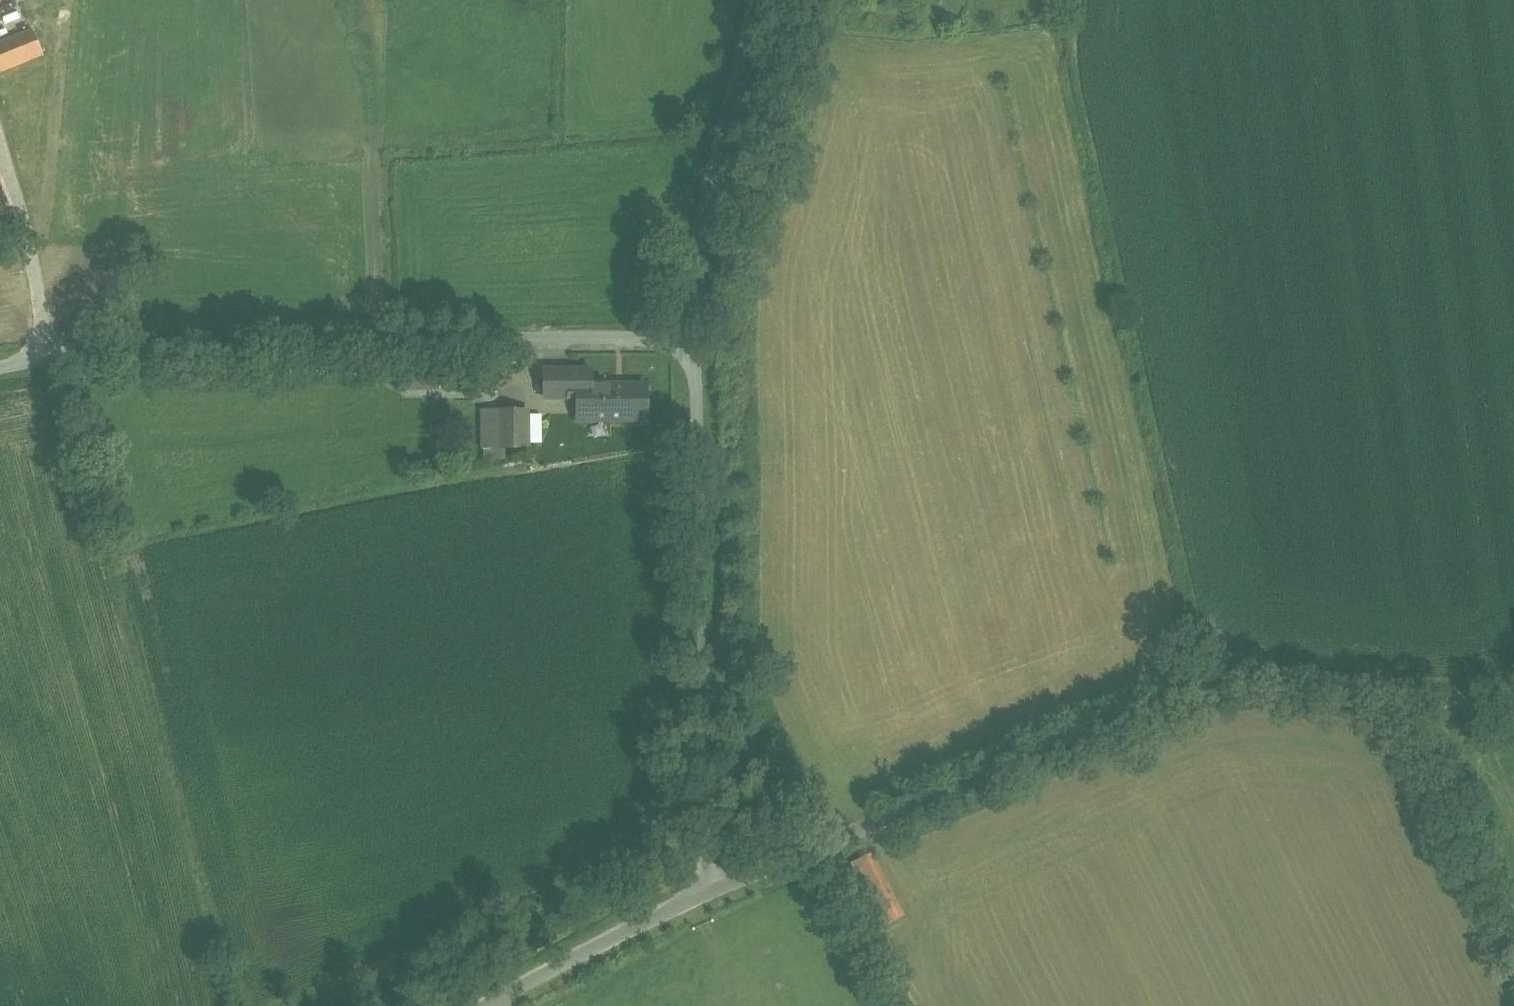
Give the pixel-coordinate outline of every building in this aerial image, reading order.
[(0,45),(0,81),(3,87),(28,76),(23,63),(43,54),(34,31),(0,45)] [(676,230),(668,229),(667,240),(675,241),(676,230)] [(645,388),(604,388),(604,385),(590,385),(590,374),(544,374),(544,402),(577,402),(577,425),(646,424),(645,388)] [(529,412),(500,412),(484,412),(485,449),(501,448),(529,448),(529,444),(542,444),(542,416),(528,416),(529,412)] [(481,451),(481,460),(504,460),(504,451),(481,451)] [(849,863),(881,927),(905,915),(873,851),(849,863)]
